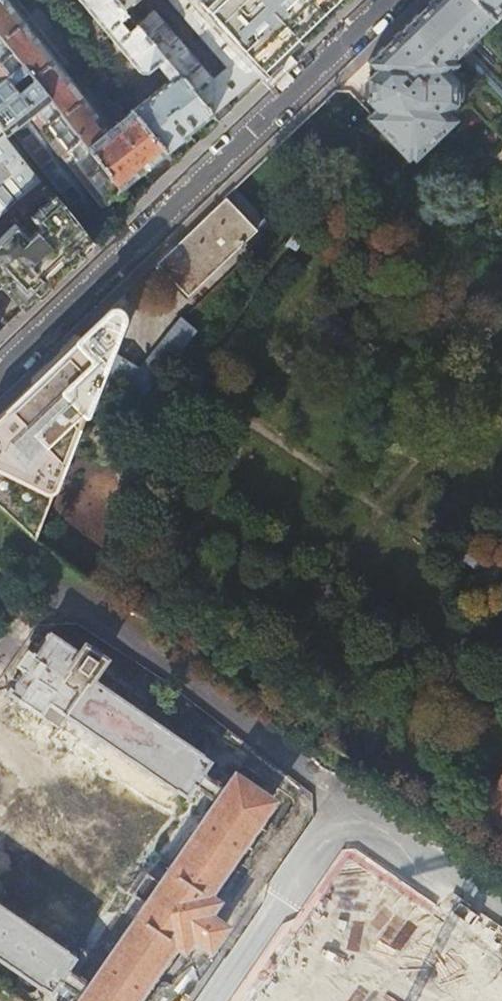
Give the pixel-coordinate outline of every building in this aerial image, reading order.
[(3,131),(7,136),(14,130),(84,219),(165,152),(132,110),(117,122),(18,0),(0,0),(0,127),(3,131)] [(116,0),(80,0),(139,71),(147,72),(157,64),(169,79),(132,110),(165,152),(178,141),(212,114),(116,0)] [(212,114),(218,121),(233,107),(266,76),(257,66),(198,0),(171,0),(228,66),(212,79),(154,10),(143,19),(130,4),(135,0),(116,0),(212,114)] [(257,66),(270,53),(325,0),(198,0),(257,66)] [(472,0),(431,0),(365,64),(371,71),(362,79),(362,91),(362,103),(370,112),(368,114),(409,157),(451,118),(451,117),(460,108),(474,108),(501,138),(501,27),(494,20),(472,0)] [(494,20),(501,13),(501,0),(472,0),(494,20)] [(7,136),(3,131),(0,134),(0,284),(23,308),(47,286),(53,280),(91,243),(7,136)] [(157,263),(187,295),(255,230),(225,197),(207,214),(157,263)] [(0,414),(0,506),(34,538),(125,293),(119,300),(57,359),(16,399),(0,414)] [(184,798),(195,783),(211,795),(219,784),(204,773),(216,756),(94,671),(107,652),(84,636),(76,647),(48,627),(7,686),(13,690),(0,709),(0,838),(74,731),(60,722),(64,715),(184,798)] [(234,762),(219,784),(211,795),(90,980),(78,998),(75,1000),(134,1000),(173,943),(185,950),(192,939),(211,952),(232,921),(215,910),(225,896),(214,889),(279,793),(234,762)] [(486,798),(501,808),(501,774),(486,798)] [(50,1000),(51,1000),(61,987),(78,998),(90,980),(74,970),(84,955),(0,897),(0,967),(50,1000)]
